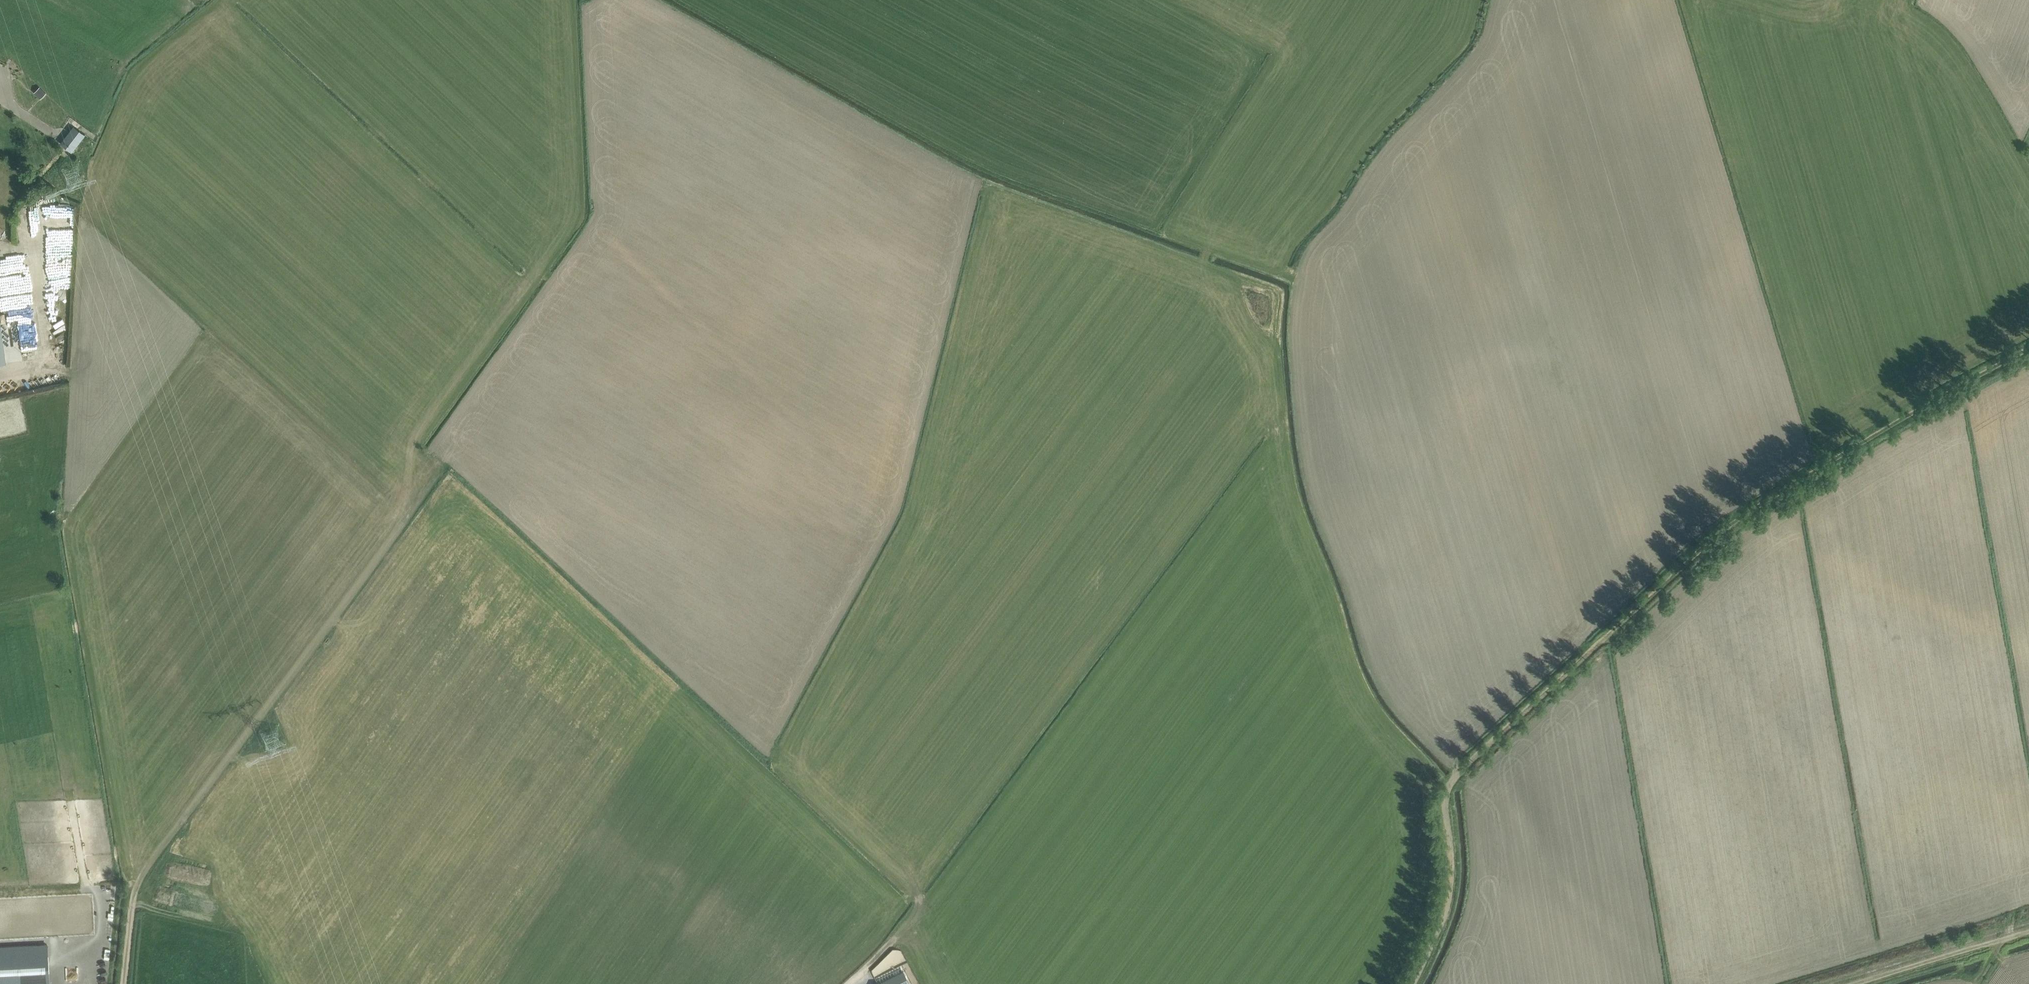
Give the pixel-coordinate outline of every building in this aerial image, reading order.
[(72,126),(59,143),(72,152),(85,135),(72,126)] [(61,268),(62,256),(51,255),(51,267),(61,268)] [(74,269),(75,257),(63,256),(62,268),(74,269)] [(48,960),(47,944),(0,947),(0,983),(49,983),(48,960)] [(910,983),(903,971),(878,983),(909,983),(910,983)]
